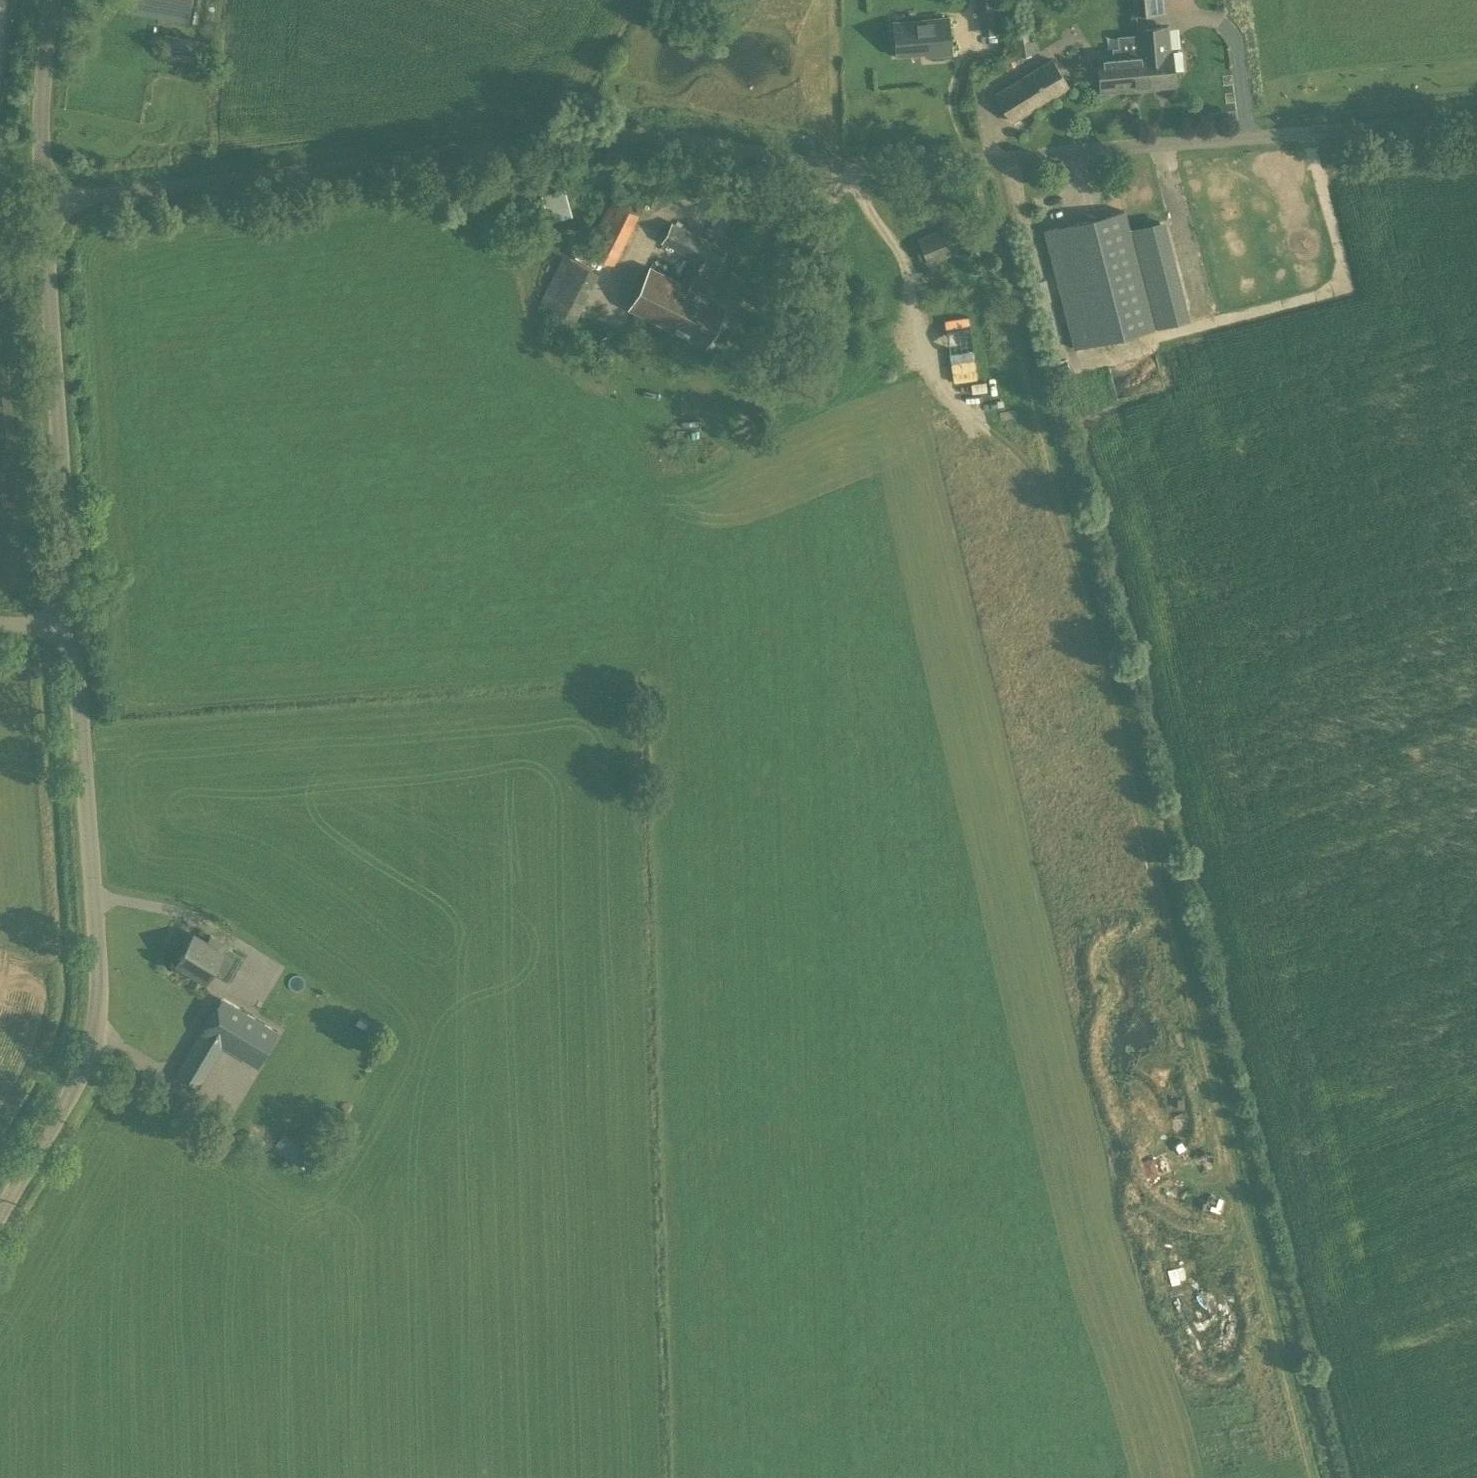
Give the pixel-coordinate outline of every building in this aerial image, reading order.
[(191,0),(124,0),(122,12),(187,24),(191,0)] [(1003,14),(1002,0),(981,0),(983,15),(1003,14)] [(1139,23),(1171,22),(1170,11),(1138,13),(1139,23)] [(947,18),(893,23),(896,54),(930,51),(931,55),(951,53),(947,18)] [(1134,69),(1136,88),(1174,85),(1168,24),(1138,27),(1141,54),(1142,68),(1134,69)] [(202,64),(205,42),(164,35),(161,56),(202,64)] [(1039,39),(1021,42),(1022,53),(1041,50),(1039,39)] [(1142,68),(1141,54),(1098,57),(1101,91),(1136,88),(1134,69),(1142,68)] [(1012,124),(1070,88),(1052,58),(994,94),(1012,124)] [(570,187),(537,194),(542,221),(575,214),(570,187)] [(613,265),(639,215),(610,200),(585,250),(613,265)] [(1160,220),(1129,227),(1124,210),(1043,231),(1074,350),(1186,321),(1160,220)] [(716,270),(727,249),(672,222),(661,243),(691,258),(680,280),(696,289),(707,266),(716,270)] [(928,266),(969,249),(957,223),(917,239),(928,266)] [(575,321),(598,274),(563,256),(540,302),(575,321)] [(705,347),(726,305),(650,267),(629,309),(705,347)] [(974,316),(951,318),(953,359),(976,358),(974,316)] [(212,969),(230,980),(243,959),(226,949),(227,947),(211,938),(208,944),(194,936),(177,965),(205,981),(212,969)] [(213,1016),(202,1033),(223,1045),(258,1066),(278,1031),(244,1011),(233,1028),(213,1016)] [(275,1148),(303,1163),(312,1146),(283,1131),(275,1148)]
